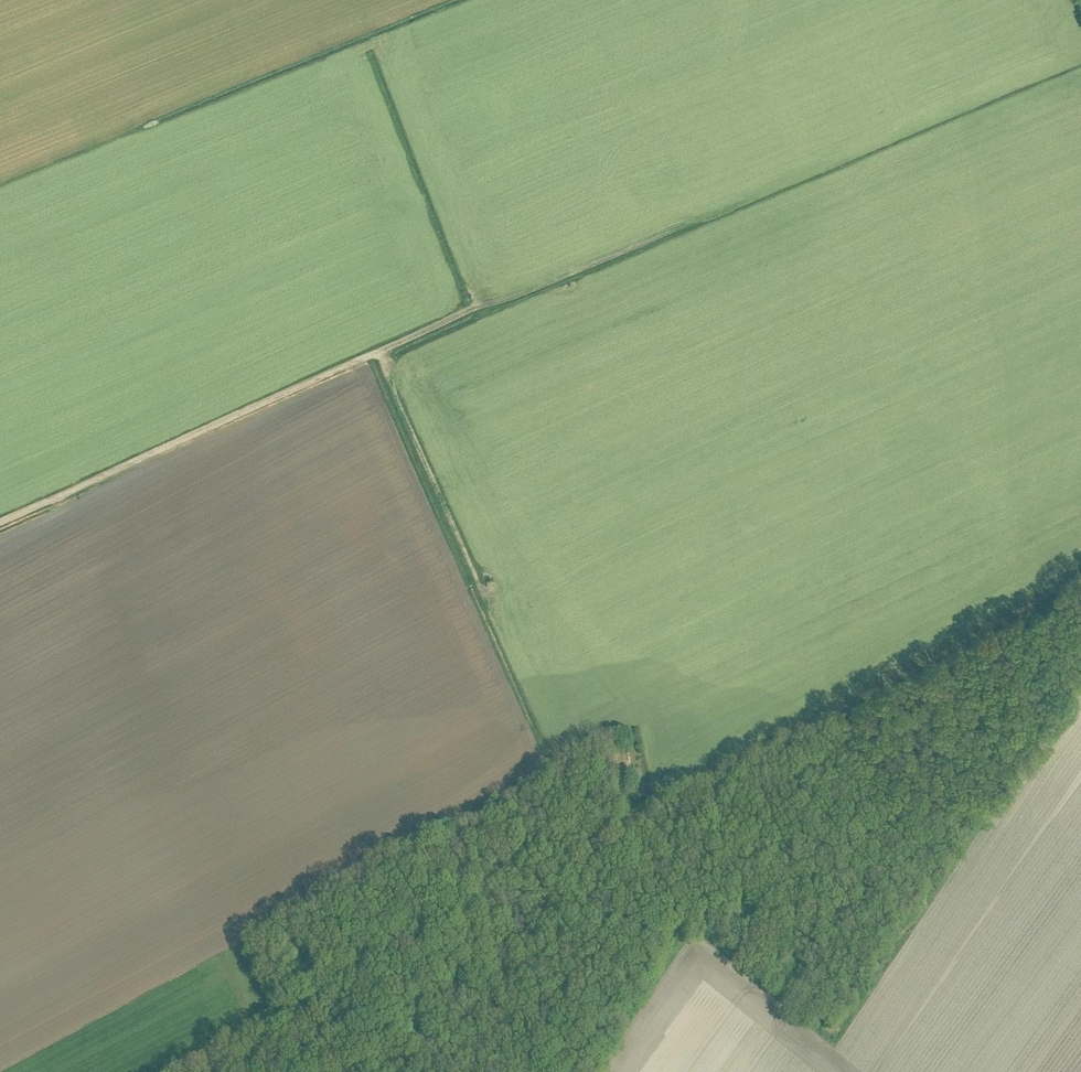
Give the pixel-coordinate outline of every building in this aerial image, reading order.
[(626,752),(614,755),(616,766),(629,763),(626,752)]
